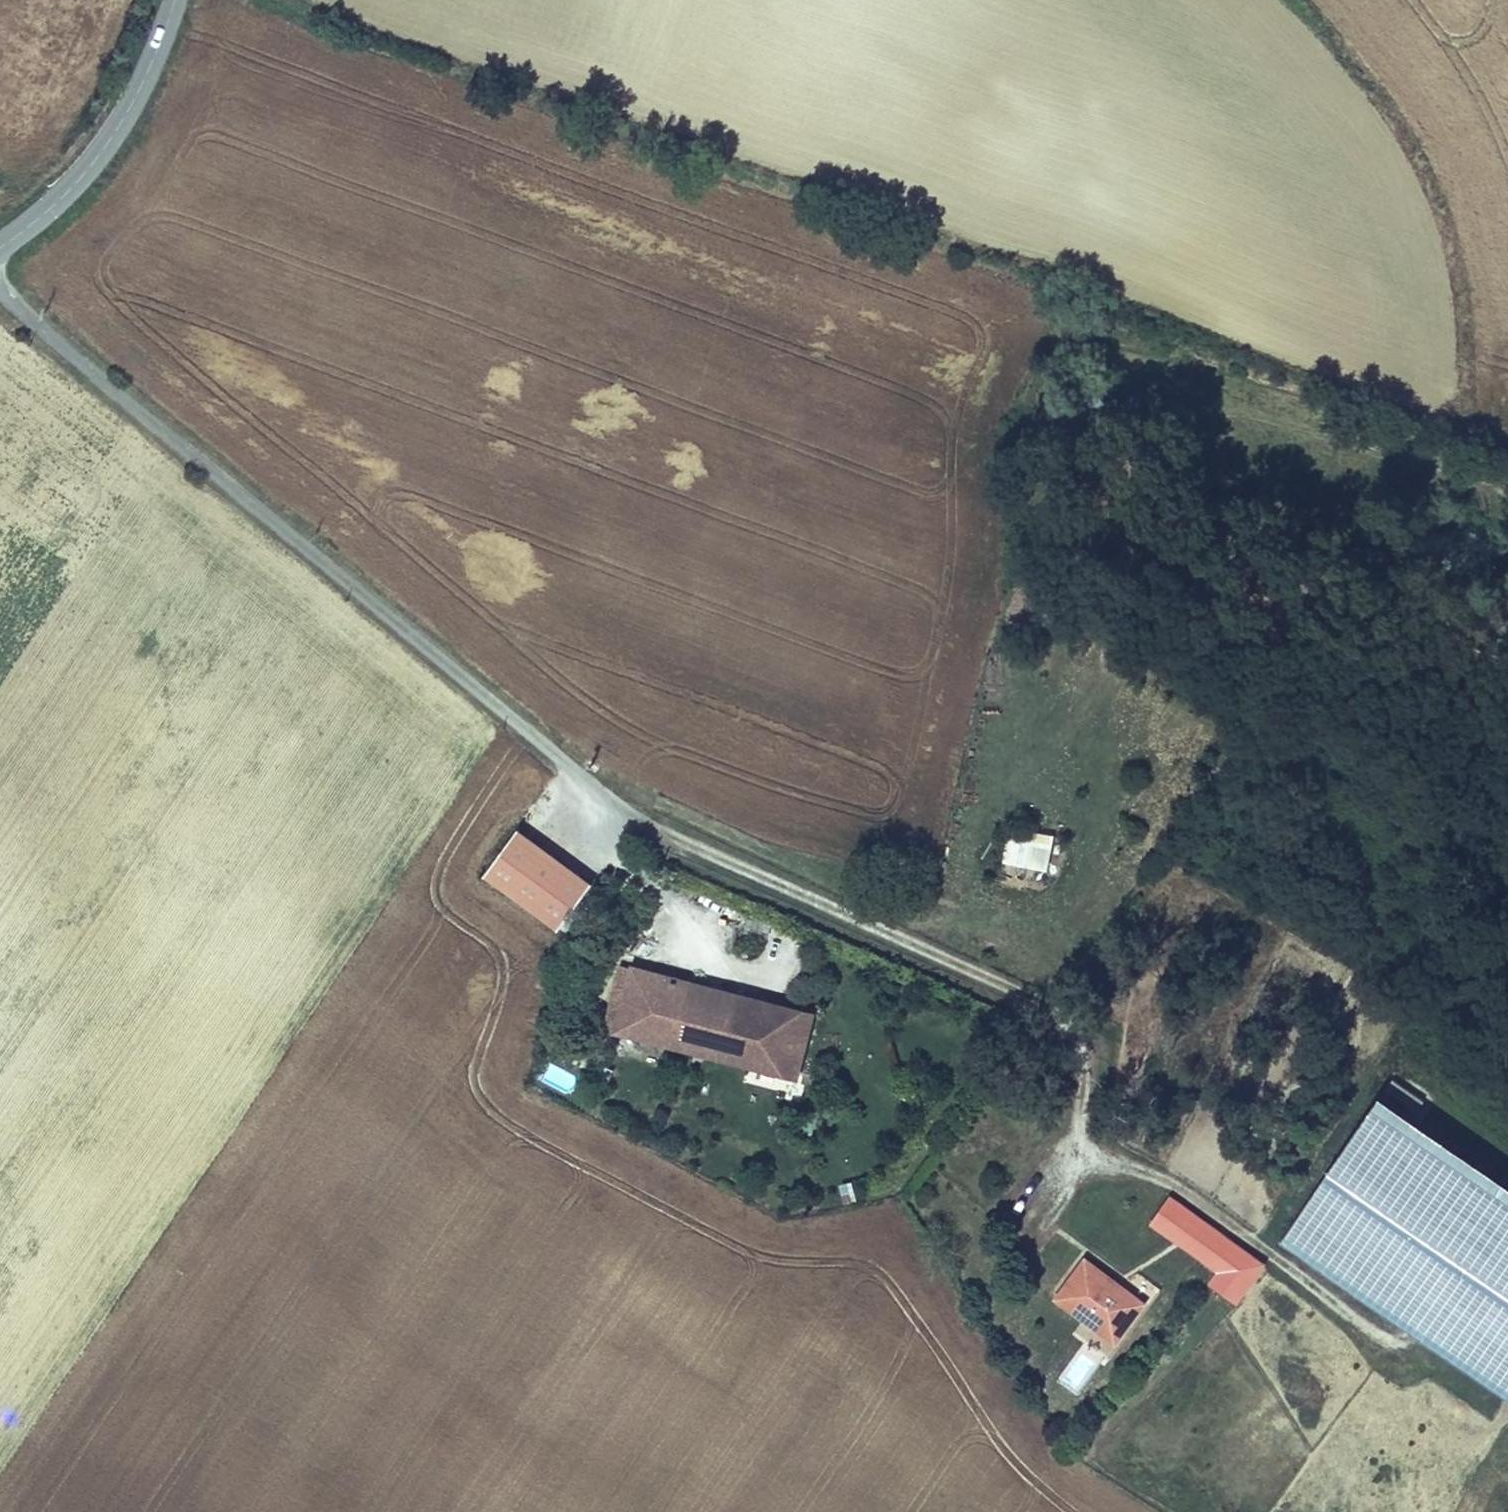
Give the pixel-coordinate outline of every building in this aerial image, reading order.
[(1003,865),(1050,873),(1056,838),(1009,830),(1003,865)] [(594,886),(520,833),(485,882),(559,935),(594,886)] [(631,969),(621,966),(605,1028),(615,1031),(614,1036),(801,1084),(819,1015),(631,967),(631,969)] [(1382,1106),(1282,1252),(1507,1406),(1507,1192),(1382,1106)] [(842,1202),(856,1199),(853,1180),(839,1183),(842,1202)] [(1211,1286),(1238,1306),(1266,1268),(1172,1200),(1152,1227),(1219,1275),(1211,1286)] [(1054,1302),(1118,1348),(1149,1306),(1086,1259),(1054,1302)]
